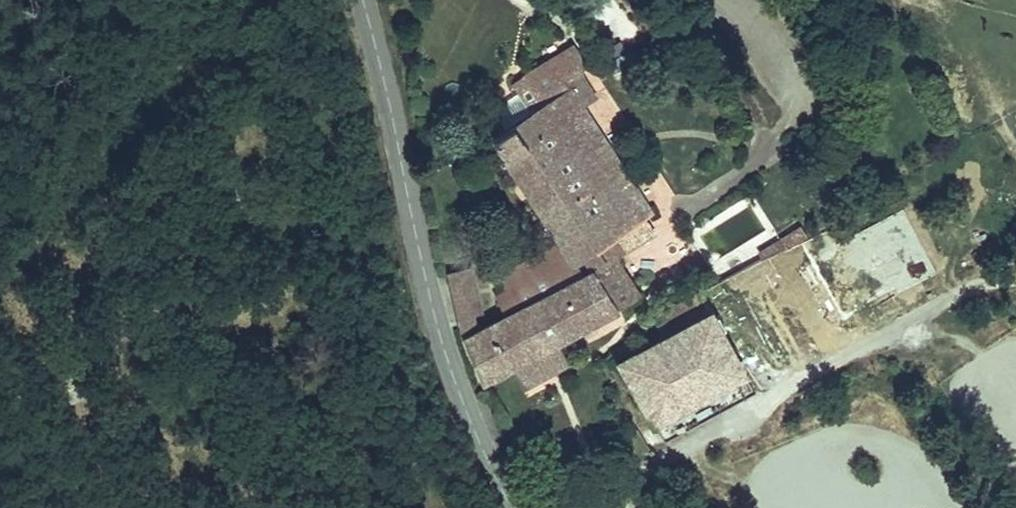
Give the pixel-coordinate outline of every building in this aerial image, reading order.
[(496,138),(586,82),(576,66),(581,63),(568,43),(510,81),(515,89),(479,112),(496,138)] [(559,341),(643,294),(621,256),(656,236),(647,221),(578,101),(577,100),(581,97),(582,99),(593,92),(586,82),(496,138),(558,237),(530,253),(505,270),(517,289),(501,299),(511,314),(479,331),(466,338),(487,382),(512,368),(525,390),(571,363),(559,341)] [(878,214),(913,274),(927,266),(892,205),(878,214)] [(813,213),(764,240),(771,252),(781,247),(792,240),(820,225),(813,213)] [(861,224),(896,284),(913,274),(878,214),(861,224)] [(817,250),(850,311),(896,284),(861,224),(817,250)] [(792,240),(781,247),(792,265),(804,258),(792,240)] [(781,247),(771,252),(664,312),(676,330),(666,335),(702,395),(850,311),(817,250),(804,258),(792,265),(781,247)] [(483,310),(474,267),(452,272),(453,274),(461,314),(475,311),(483,310)] [(479,331),(475,311),(461,314),(466,338),(479,331)] [(702,395),(666,335),(632,357),(664,416),(702,395)]
